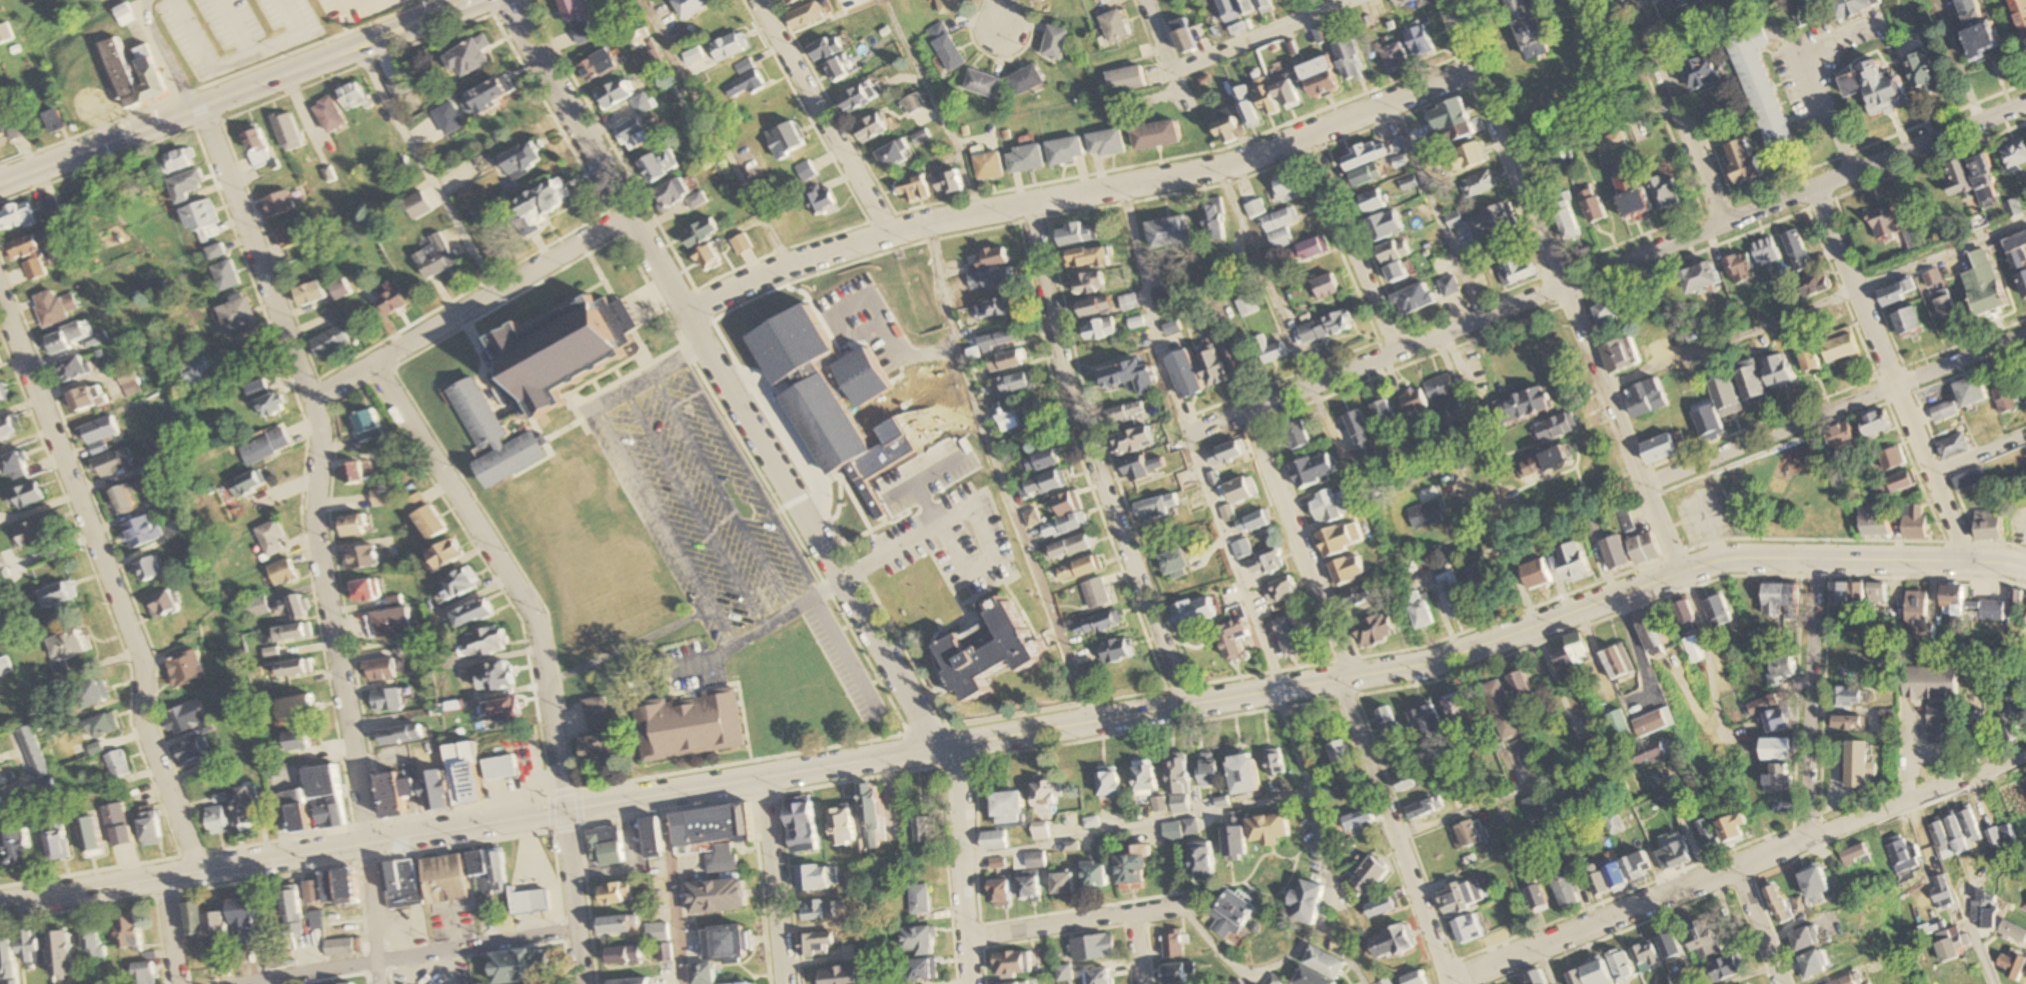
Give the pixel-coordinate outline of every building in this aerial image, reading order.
[(1858,852),(1885,842),(1890,855),(1863,865),(1858,852)] [(1820,875),(1844,866),(1855,895),(1831,904),(1820,875)] [(1784,889),(1796,923),(1810,918),(1823,909),(1819,898),(1803,904),(1796,885),(1784,889)]
